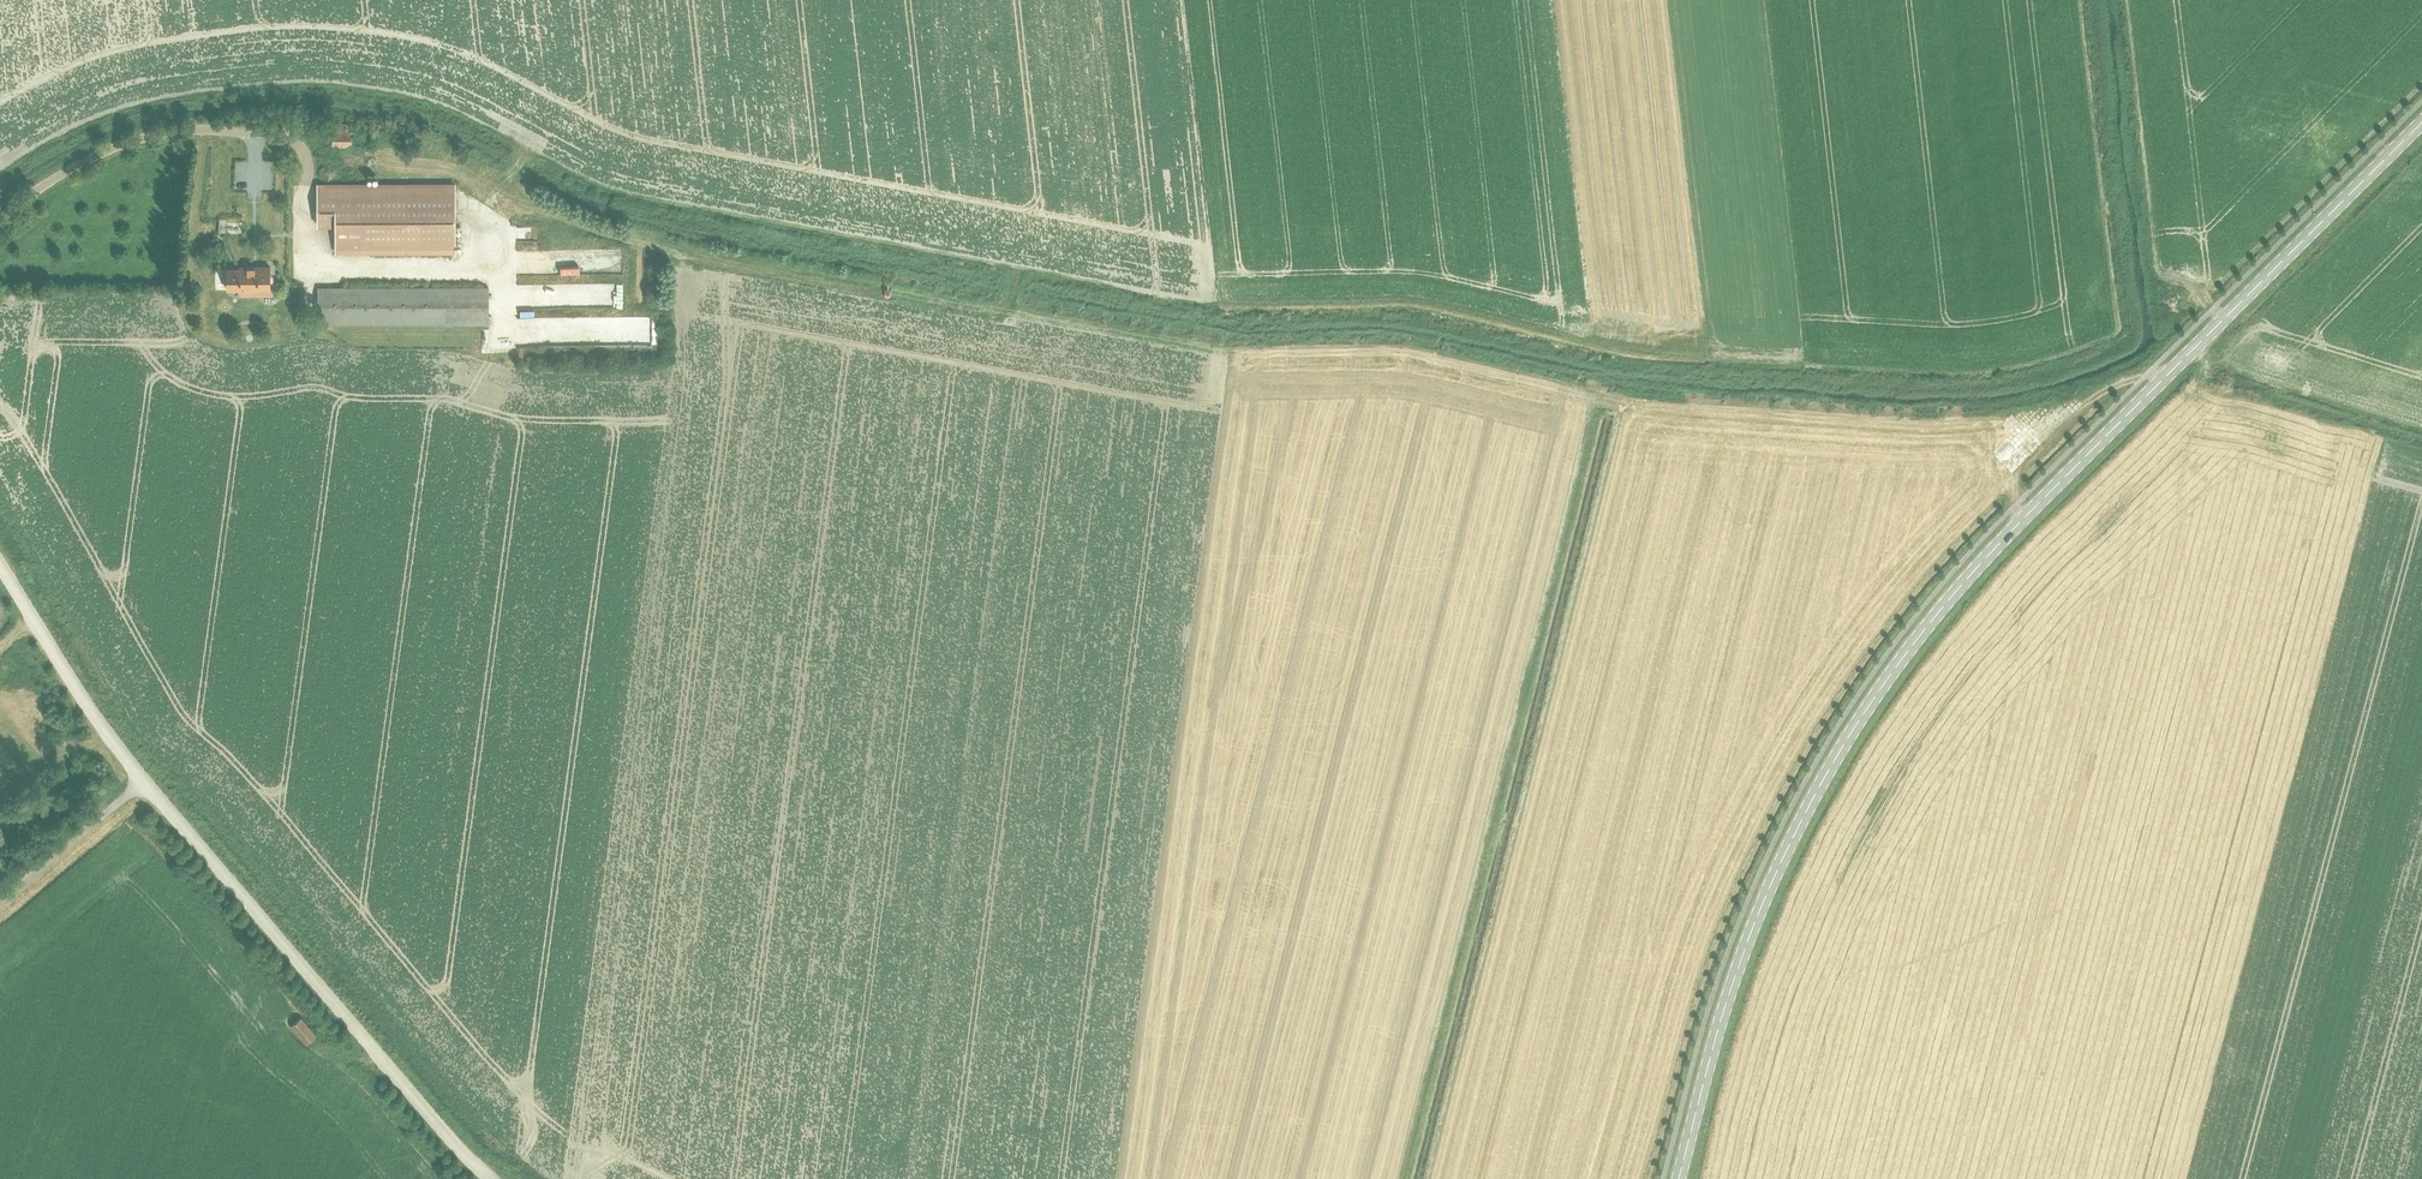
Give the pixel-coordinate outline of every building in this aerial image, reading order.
[(372,145),(372,131),(349,131),(349,123),(332,122),(332,144),(372,145)] [(456,251),(455,185),(318,186),(318,225),(336,225),(336,252),(456,251)] [(271,295),(270,267),(240,267),(240,269),(228,269),(228,289),(240,289),(241,295),(271,295)] [(319,324),(490,323),(490,287),(318,288),(319,324)] [(653,348),(653,322),(565,323),(565,340),(561,340),(562,349),(653,348)] [(526,323),(526,340),(538,340),(538,323),(526,323)] [(2,818),(1,817),(13,810),(9,804),(0,809),(0,819),(2,818)] [(0,825),(0,845),(8,840),(0,825)] [(307,1044),(317,1035),(301,1017),(291,1025),(307,1044)]
